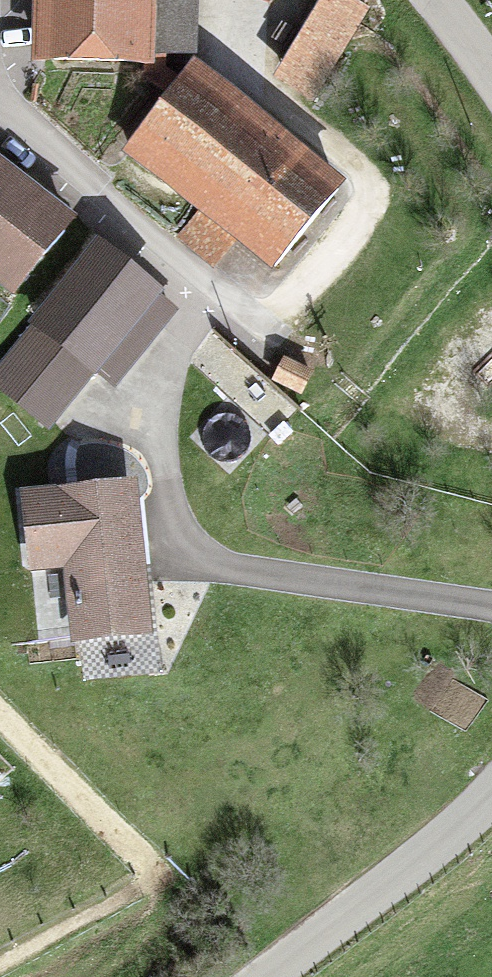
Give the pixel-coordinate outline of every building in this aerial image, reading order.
[(147,93),(147,0),(34,0),(34,93),(147,93)] [(234,86),(165,162),(302,284),(370,208),(234,86)] [(15,313),(66,242),(0,194),(0,302),(15,313)] [(85,263),(28,336),(110,398),(166,326),(85,263)] [(138,667),(130,510),(23,515),(27,588),(60,586),(65,671),(138,667)]
